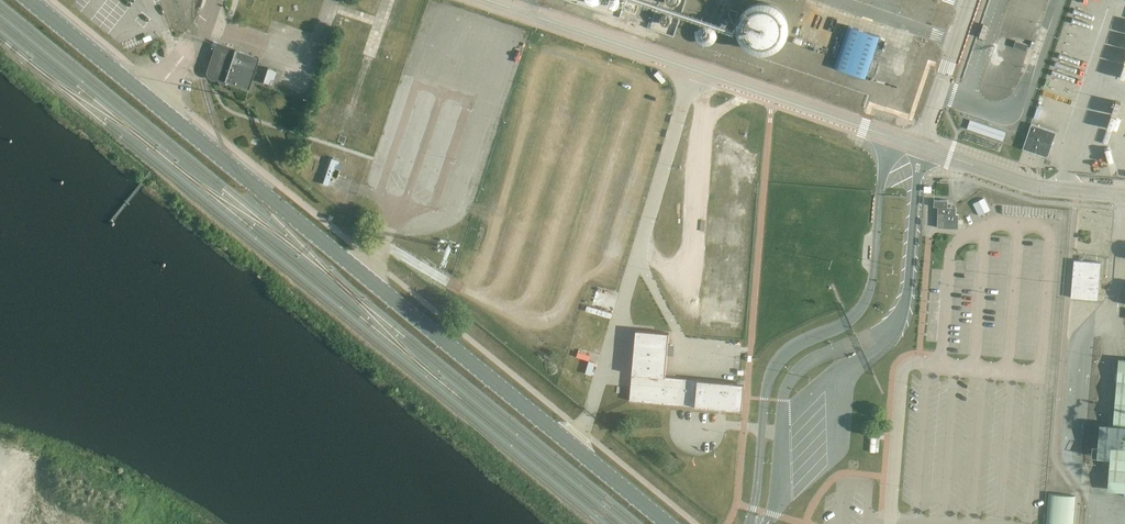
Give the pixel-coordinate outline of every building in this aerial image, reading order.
[(782,0),(779,0),(739,10),(751,56),(794,45),(782,0)] [(848,25),(834,67),(866,78),(880,36),(848,25)] [(1016,41),(1014,47),(1027,51),(1028,44),(1016,41)] [(228,82),(249,88),(259,58),(236,50),(236,48),(217,42),(207,71),(207,72),(207,73),(207,74),(207,75),(207,76),(208,77),(209,78),(210,79),(211,79),(212,80),(213,80),(214,80),(216,80),(218,79),(221,85),(228,82)] [(263,82),(272,85),(277,71),(268,67),(263,82)] [(970,121),(967,128),(1003,141),(1006,132),(991,127),(970,120),(970,121)] [(1056,132),(1031,124),(1023,148),(1048,157),(1056,132)] [(323,183),(328,185),(336,160),(331,158),(323,183)] [(938,227),(958,228),(959,214),(956,214),(956,207),(948,207),(948,200),(935,200),(934,206),(939,206),(938,227)] [(1101,262),(1074,260),(1072,297),(1098,299),(1101,262)] [(669,332),(636,329),(630,400),(742,410),(744,383),(665,376),(669,332)] [(1117,371),(1108,480),(1124,481),(1124,371),(1117,371)] [(1052,490),(1052,496),(1050,496),(1048,523),(1075,523),(1077,498),(1058,497),(1059,490),(1052,490)]
